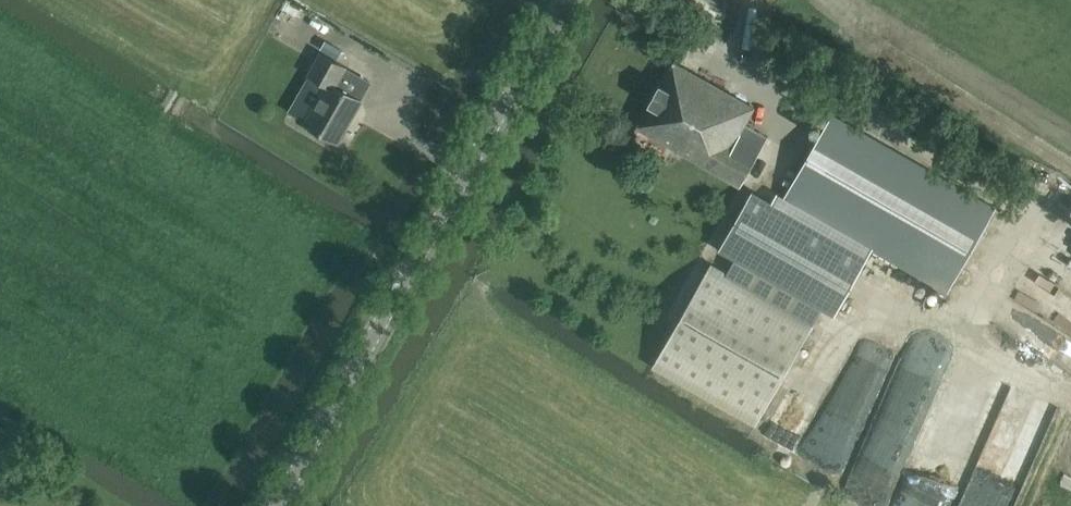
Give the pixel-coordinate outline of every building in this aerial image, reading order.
[(808,64),(815,52),(803,45),(796,57),(808,64)] [(320,53),(308,74),(327,85),(305,122),(339,141),(362,100),(336,85),(345,67),(320,53)] [(741,187),(769,135),(747,123),(755,106),(674,60),(636,127),(741,187)] [(835,315),(874,246),(949,288),(995,210),(831,117),(780,205),(754,190),(720,249),(835,315)] [(710,267),(655,363),(758,421),(813,326),(710,267)]
